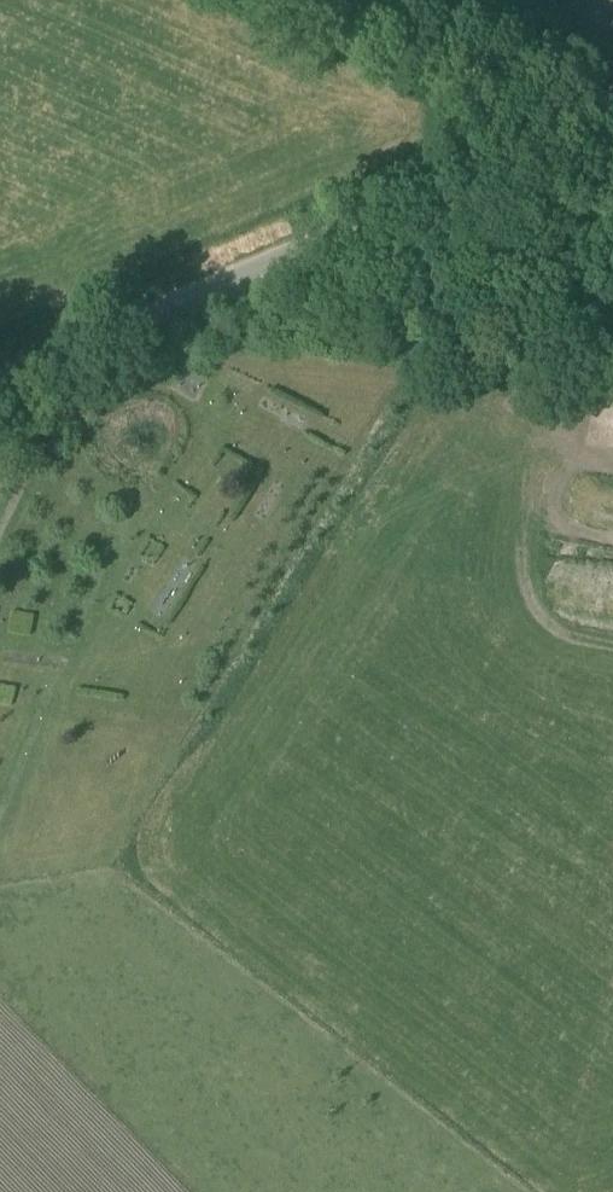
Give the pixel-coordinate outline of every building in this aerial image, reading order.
[(186,396),(208,403),(214,388),(192,380),(186,396)]
